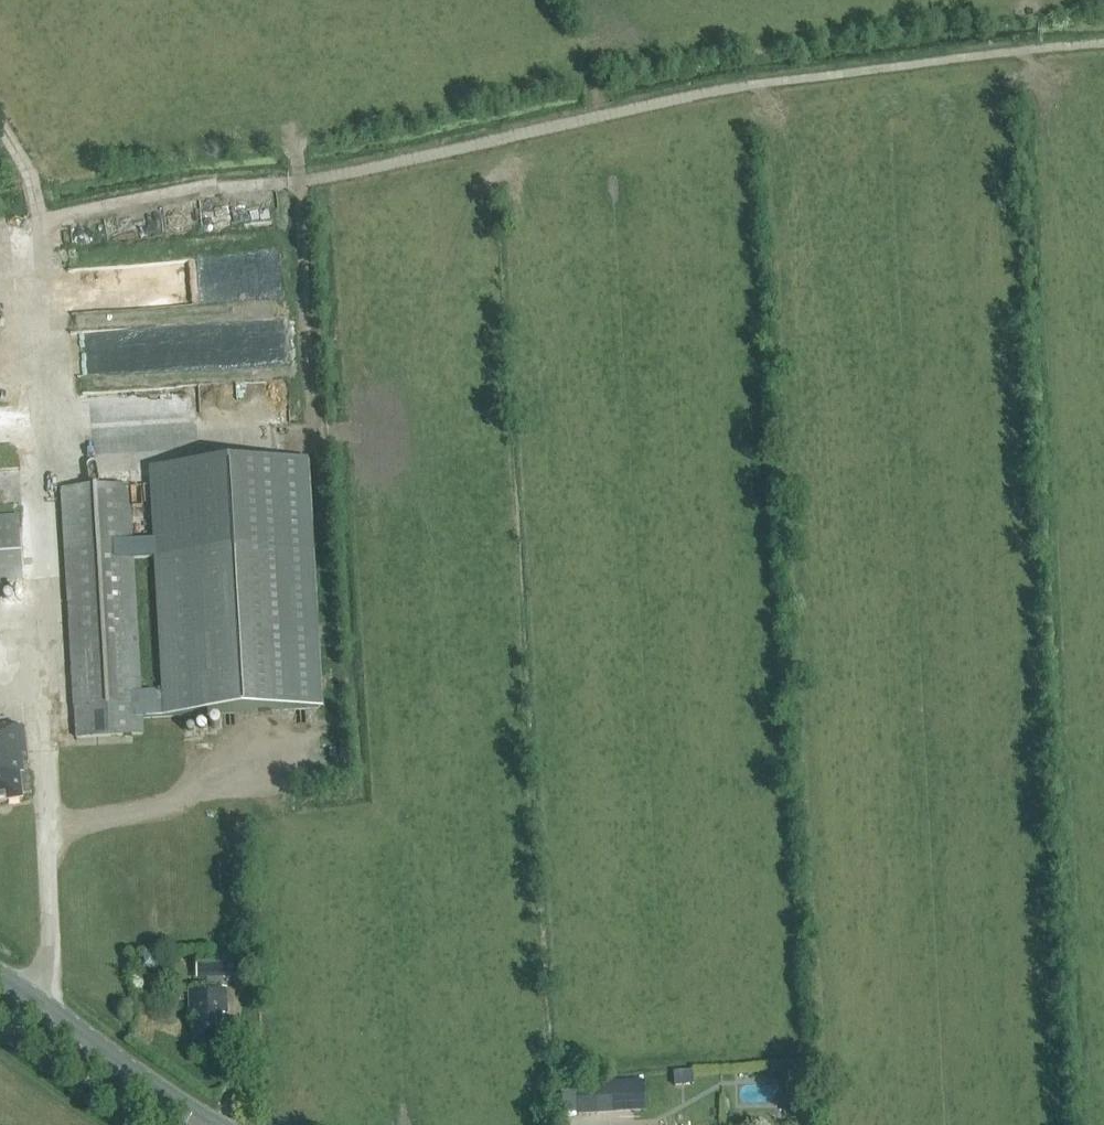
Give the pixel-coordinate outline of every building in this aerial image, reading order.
[(167,696),(141,698),(129,487),(64,491),(62,491),(76,739),(143,735),(142,719),(236,713),(319,708),(309,541),(305,461),(154,469),(167,696)] [(3,595),(2,580),(23,578),(19,516),(0,518),(0,595),(3,595)] [(23,803),(22,798),(32,797),(23,725),(5,728),(4,724),(0,724),(0,805),(23,803)] [(207,992),(190,992),(190,1018),(195,1018),(195,1044),(223,1044),(223,1017),(227,1017),(227,991),(223,991),(223,980),(239,980),(239,955),(205,956),(206,981),(207,981),(207,992)] [(799,1071),(785,1071),(785,1080),(799,1080),(799,1071)] [(603,1112),(646,1110),(644,1085),(602,1087),(603,1112)]
